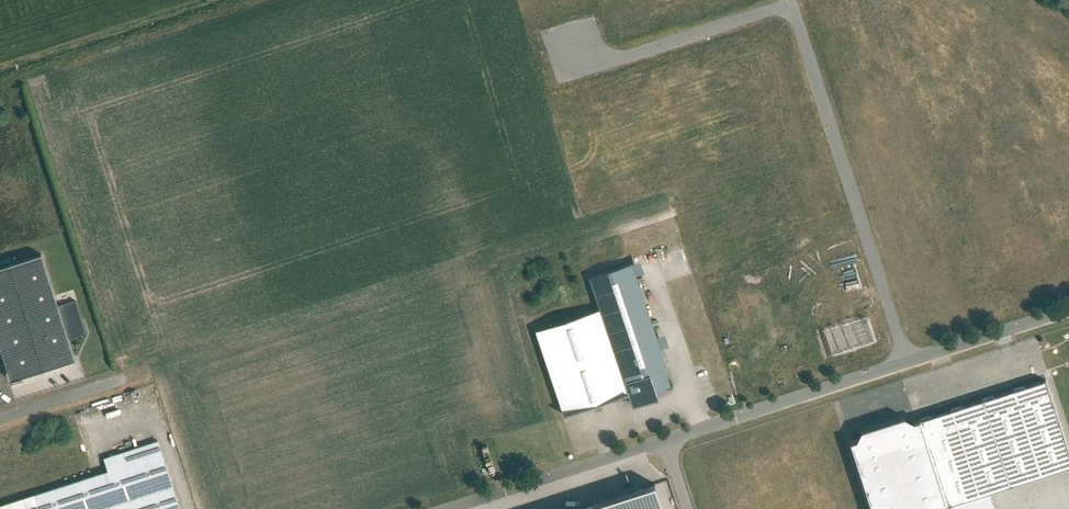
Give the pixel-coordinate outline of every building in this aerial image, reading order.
[(0,267),(0,344),(12,381),(77,360),(43,254),(0,267)] [(632,262),(591,276),(601,306),(630,390),(634,402),(668,391),(666,386),(671,385),(665,367),(668,366),(632,262)] [(630,390),(601,306),(536,328),(565,412),(630,390)] [(1042,378),(992,395),(1019,479),(1068,463),(1068,461),(1042,378)] [(1019,479),(992,395),(922,416),(949,501),(982,491),(1019,479)] [(922,416),(915,420),(905,411),(856,427),(850,438),(843,440),(866,508),(988,508),(982,491),(949,501),(922,416)] [(0,504),(0,508),(183,508),(159,437),(104,455),(108,469),(0,504)] [(565,508),(660,508),(651,482),(565,508)]
